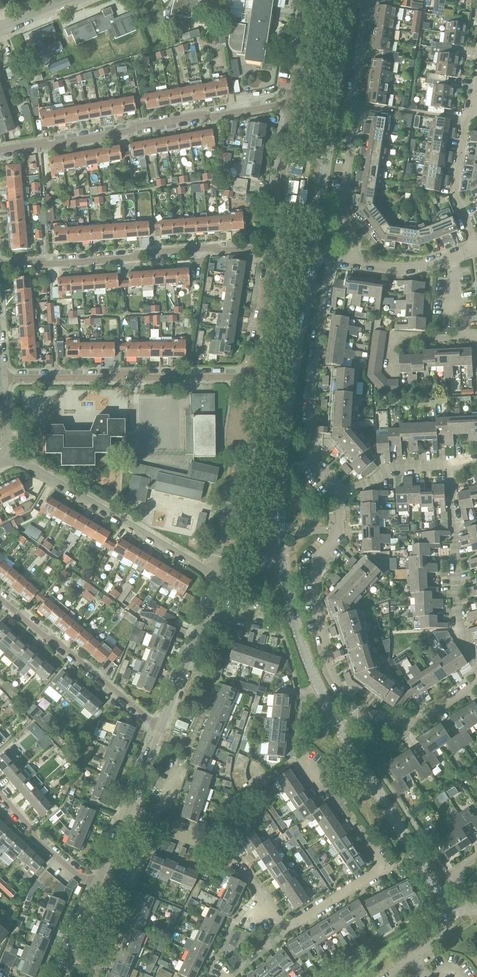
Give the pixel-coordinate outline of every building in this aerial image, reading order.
[(176,0),(174,3),(174,5),(170,11),(170,12),(172,12),(171,17),(187,19),(187,20),(192,20),(193,14),(193,13),(194,11),(195,9),(196,7),(197,5),(199,6),(200,6),(201,6),(202,6),(203,5),(204,5),(204,4),(205,3),(206,2),(206,1),(206,0),(176,0)] [(229,9),(232,9),(230,18),(242,19),(241,26),(232,24),(229,43),(229,44),(229,45),(230,46),(230,47),(230,48),(231,49),(232,50),(233,51),(234,52),(235,52),(236,52),(237,52),(246,54),(245,62),(263,64),(272,6),(284,8),(285,0),(230,0),(229,9)] [(411,8),(412,3),(413,0),(402,0),(401,7),(411,8)] [(376,16),(396,19),(397,8),(377,5),(376,16)] [(134,25),(138,24),(135,16),(131,17),(116,23),(112,14),(113,14),(111,7),(102,11),(103,13),(65,29),(68,36),(72,34),(76,45),(97,36),(96,35),(111,28),(116,39),(136,30),(134,25)] [(413,22),(421,23),(423,13),(415,11),(413,22)] [(396,19),(376,16),(374,27),(394,30),(396,19)] [(419,34),(421,23),(413,22),(411,33),(414,34),(419,34)] [(446,32),(466,35),(468,25),(448,22),(446,32)] [(53,26),(30,35),(33,42),(56,33),(53,26)] [(394,30),(374,27),(372,38),(392,41),(394,30)] [(190,39),(200,36),(198,29),(182,34),(184,41),(190,39)] [(466,35),(446,32),(445,43),(465,46),(466,35)] [(219,45),(226,44),(224,34),(218,36),(219,45)] [(392,41),(372,38),(371,49),(391,52),(392,41)] [(60,42),(36,52),(39,59),(63,50),(60,42)] [(8,59),(11,67),(17,65),(11,47),(6,49),(9,59),(8,59)] [(440,53),(438,64),(458,66),(459,65),(460,66),(462,64),(463,58),(461,56),(443,53),(444,49),(432,47),(431,52),(440,53)] [(67,59),(48,66),(51,74),(70,66),(67,59)] [(371,70),(392,73),(393,62),(373,59),(371,70)] [(458,68),(458,66),(438,64),(437,74),(429,73),(428,78),(446,81),(446,76),(458,78),(460,76),(461,71),(459,68),(458,68)] [(17,65),(11,67),(13,74),(19,72),(17,65)] [(392,73),(371,70),(370,80),(390,83),(392,73)] [(30,78),(31,83),(43,80),(41,75),(30,78)] [(220,80),(213,81),(213,84),(215,97),(228,95),(224,76),(219,77),(220,80)] [(427,84),(435,85),(433,95),(454,98),(454,97),(455,98),(457,96),(458,90),(456,88),(445,86),(446,81),(428,78),(427,84)] [(18,82),(21,90),(28,88),(25,80),(18,82)] [(370,80),(368,91),(388,94),(390,83),(370,80)] [(189,83),(190,88),(193,101),(204,99),(202,86),(201,81),(189,83)] [(38,84),(29,87),(31,100),(40,99),(38,84)] [(213,84),(202,86),(204,99),(215,97),(213,84)] [(28,88),(21,90),(23,98),(29,96),(28,88)] [(179,90),(181,103),(193,101),(190,88),(179,90)] [(167,92),(170,105),(181,103),(179,90),(167,92)] [(387,105),(388,94),(368,91),(367,102),(387,105)] [(167,92),(156,94),(158,107),(170,105),(167,92)] [(156,94),(140,97),(141,103),(146,102),(147,109),(158,107),(156,94)] [(454,98),(433,95),(432,106),(429,106),(428,111),(441,113),(442,108),(452,110),(454,98)] [(121,100),(123,113),(135,111),(134,104),(138,103),(137,97),(121,100)] [(402,97),(401,108),(407,109),(409,98),(402,97)] [(121,100),(110,102),(112,115),(123,113),(121,100)] [(98,104),(100,117),(112,115),(110,102),(98,104)] [(62,106),(63,110),(65,123),(77,121),(75,108),(74,103),(62,106)] [(98,104),(87,106),(89,119),(100,117),(98,104)] [(22,107),(24,114),(30,112),(27,105),(22,107)] [(75,108),(78,121),(89,119),(87,106),(75,108)] [(0,109),(0,122),(10,119),(6,107),(0,109)] [(42,127),(54,125),(51,112),(52,112),(52,109),(45,111),(44,107),(39,108),(42,127)] [(63,110),(52,112),(51,112),(54,125),(65,123),(63,110)] [(365,123),(364,129),(390,133),(391,125),(387,124),(389,114),(370,111),(369,117),(374,118),(373,125),(365,123)] [(30,112),(24,114),(26,121),(32,119),(30,112)] [(430,130),(457,134),(458,129),(449,128),(451,120),(436,118),(435,122),(431,122),(430,130)] [(10,119),(0,122),(0,135),(14,131),(10,119)] [(250,137),(263,139),(265,125),(248,122),(246,136),(250,137)] [(370,142),(384,144),(385,140),(389,141),(390,133),(364,129),(363,134),(371,135),(370,142)] [(211,130),(199,132),(202,146),(201,146),(202,148),(209,147),(210,150),(215,149),(211,130)] [(428,142),(432,142),(447,144),(448,138),(456,139),(457,134),(430,130),(428,142)] [(199,132),(188,134),(190,148),(201,146),(202,146),(199,132)] [(188,134),(176,136),(179,150),(190,148),(188,134)] [(176,136),(165,138),(167,152),(179,150),(176,136)] [(250,137),(248,150),(261,152),(263,152),(264,145),(262,145),(263,139),(250,137)] [(165,138),(153,140),(156,154),(167,152),(165,138)] [(153,140),(142,142),(144,156),(156,154),(153,140)] [(131,151),(127,152),(128,158),(138,157),(140,168),(146,167),(144,156),(142,142),(130,144),(131,151)] [(360,152),(387,156),(388,148),(384,148),(384,144),(370,142),(369,148),(361,147),(360,152)] [(447,144),(432,142),(432,146),(427,145),(426,153),(453,158),(454,152),(446,151),(447,144)] [(107,148),(109,162),(125,159),(124,153),(120,153),(118,146),(107,148)] [(95,150),(97,164),(109,162),(107,148),(95,150)] [(476,161),(476,149),(476,156),(468,155),(467,160),(476,161)] [(84,152),(86,166),(97,164),(95,150),(84,152)] [(261,152),(248,150),(246,163),(259,165),(261,152)] [(72,154),(74,168),(86,166),(84,152),(72,154)] [(385,164),(387,156),(360,152),(359,157),(367,159),(366,165),(381,168),(381,164),(385,164)] [(424,165),(443,168),(444,162),(452,163),(453,158),(426,153),(424,165)] [(63,170),(64,169),(74,168),(72,154),(62,156),(61,156),(63,170)] [(65,172),(64,169),(63,170),(61,156),(49,158),(52,178),(58,176),(58,173),(65,172)] [(467,160),(467,165),(474,166),(473,173),(476,173),(476,161),(467,160)] [(259,165),(246,163),(242,163),(240,177),(257,179),(259,165)] [(6,166),(7,178),(20,177),(19,165),(6,166)] [(380,171),(381,168),(366,165),(365,172),(357,171),(357,176),(383,180),(384,172),(380,171)] [(424,169),(422,177),(449,181),(450,176),(442,175),(443,168),(424,165),(424,169)] [(473,173),(472,184),(468,183),(467,190),(467,191),(476,189),(476,173),(473,173)] [(363,189),(377,191),(378,187),(382,188),(383,180),(357,176),(356,181),(364,182),(363,189)] [(7,178),(8,189),(23,188),(23,184),(21,184),(20,177),(7,178)] [(449,181),(422,177),(421,185),(425,186),(425,190),(439,192),(441,185),(449,186),(449,181)] [(246,193),(247,186),(234,184),(233,191),(246,193)] [(23,188),(8,189),(8,201),(22,200),(22,194),(28,194),(28,188),(23,189),(23,188)] [(360,209),(375,204),(377,191),(363,189),(362,196),(354,195),(352,205),(360,207),(360,209)] [(467,191),(470,197),(473,196),(476,205),(476,189),(467,191)] [(134,200),(133,193),(121,195),(122,201),(134,200)] [(122,201),(121,195),(109,196),(110,205),(115,205),(115,202),(122,201)] [(8,201),(9,212),(28,210),(28,206),(23,206),(22,200),(8,201)] [(383,215),(375,204),(360,209),(361,210),(354,215),(357,219),(361,223),(367,219),(371,224),(383,215)] [(438,213),(439,217),(449,242),(454,241),(451,233),(458,230),(450,209),(438,213)] [(9,212),(10,223),(24,222),(24,216),(28,216),(28,210),(9,212)] [(40,211),(40,210),(33,211),(33,215),(40,215),(41,224),(47,224),(46,211),(40,211)] [(229,214),(229,216),(230,216),(231,230),(243,229),(241,210),(236,210),(236,213),(229,214)] [(200,218),(194,219),(195,233),(207,232),(206,218),(206,214),(200,214),(200,218)] [(391,226),(383,215),(371,224),(376,230),(369,235),(375,243),(382,238),(383,240),(391,226)] [(229,216),(218,217),(219,231),(230,230),(229,216)] [(166,221),(155,222),(155,228),(160,228),(160,235),(172,234),(171,221),(171,217),(166,218),(166,221)] [(206,218),(207,232),(219,231),(218,217),(206,218)] [(449,242),(439,217),(432,220),(433,224),(430,225),(435,239),(442,237),(445,244),(449,242)] [(194,219),(183,220),(184,233),(195,233),(194,219)] [(124,221),(124,224),(125,238),(137,237),(136,223),(129,224),(128,220),(124,221)] [(183,220),(171,221),(172,234),(184,233),(183,220)] [(9,223),(10,236),(25,235),(24,222),(10,223),(9,223)] [(152,222),(136,223),(137,237),(148,236),(148,229),(152,228),(152,222)] [(420,249),(417,226),(416,223),(409,222),(409,225),(408,229),(404,228),(402,243),(413,244),(413,248),(420,249)] [(55,243),(67,242),(66,229),(66,226),(59,227),(58,223),(53,224),(55,243)] [(66,224),(66,226),(66,229),(67,242),(79,241),(78,228),(77,223),(66,224)] [(425,243),(435,239),(430,225),(426,227),(424,223),(417,226),(420,249),(421,254),(428,251),(425,243)] [(124,224),(112,225),(113,239),(125,238),(124,224)] [(101,226),(102,240),(113,239),(112,225),(101,226)] [(101,226),(89,227),(90,240),(102,240),(101,226)] [(402,243),(404,228),(391,226),(383,240),(385,240),(384,248),(394,250),(395,242),(402,243)] [(78,228),(79,241),(90,240),(89,227),(78,228)] [(25,235),(10,236),(11,250),(27,249),(25,235)] [(227,259),(225,273),(242,276),(245,262),(227,259)] [(175,269),(164,270),(165,284),(176,283),(175,269)] [(188,269),(176,269),(177,283),(176,283),(177,286),(184,285),(184,288),(189,288),(188,269)] [(152,271),(153,285),(165,284),(164,270),(152,271)] [(152,271),(140,272),(141,286),(142,291),(153,290),(153,285),(152,271)] [(129,280),(125,281),(125,287),(141,286),(140,272),(129,273),(129,280)] [(240,289),(242,276),(225,273),(223,287),(227,287),(240,289)] [(117,274),(105,275),(106,289),(122,287),(122,281),(117,281),(117,274)] [(105,275),(93,276),(94,289),(106,289),(105,275)] [(81,277),(82,290),(94,289),(93,276),(81,277)] [(13,278),(15,292),(30,290),(29,277),(13,278)] [(71,294),(71,291),(70,277),(58,278),(58,287),(53,288),(53,298),(64,298),(64,294),(71,294)] [(81,277),(70,277),(71,291),(82,290),(81,277)] [(347,282),(347,279),(339,278),(338,281),(335,281),(331,307),(336,308),(338,298),(345,299),(346,294),(347,282)] [(346,294),(353,295),(352,306),(356,306),(360,279),(348,278),(347,279),(347,282),(346,294)] [(360,279),(356,306),(360,307),(362,297),(369,298),(372,281),(360,279)] [(372,281),(369,298),(377,299),(375,309),(380,310),(384,283),(372,281)] [(408,294),(424,296),(425,283),(398,281),(398,285),(405,286),(404,294),(408,294)] [(227,287),(225,301),(238,303),(240,289),(227,287)] [(15,292),(15,303),(31,302),(30,290),(15,292)] [(397,301),(396,305),(423,307),(424,296),(408,294),(407,302),(397,301)] [(225,301),(223,314),(236,316),(238,303),(225,301)] [(17,305),(18,315),(36,314),(36,310),(32,310),(31,302),(15,303),(16,305),(17,305)] [(423,320),(423,319),(423,307),(396,305),(396,310),(406,311),(406,318),(409,319),(423,320)] [(19,327),(33,326),(33,320),(36,319),(36,314),(18,315),(19,327)] [(223,314),(221,327),(234,330),(236,316),(223,314)] [(333,316),(331,328),(358,332),(359,328),(349,326),(350,318),(333,316)] [(426,319),(423,319),(423,320),(409,319),(409,326),(399,325),(398,330),(425,332),(426,319)] [(34,333),(33,326),(19,327),(20,338),(38,337),(37,333),(34,333)] [(232,343),(234,330),(221,327),(215,326),(214,333),(220,333),(219,341),(232,343)] [(358,332),(331,328),(330,340),(346,343),(347,335),(358,337),(358,332)] [(21,350),(35,349),(34,342),(36,342),(36,338),(38,337),(20,338),(21,350)] [(172,340),(172,343),(173,357),(185,357),(185,337),(180,337),(180,340),(172,340)] [(79,357),(79,343),(79,341),(72,341),(72,338),(66,338),(66,357),(79,357)] [(90,339),(90,343),(90,357),(102,357),(102,343),(96,343),(96,339),(90,339)] [(208,353),(216,355),(230,357),(232,343),(219,341),(210,340),(208,353)] [(346,343),(330,340),(328,352),(355,356),(355,351),(345,350),(346,343)] [(79,343),(79,357),(90,357),(90,343),(79,343)] [(102,343),(102,357),(114,357),(114,350),(118,350),(118,343),(102,343)] [(137,343),(121,343),(121,350),(126,350),(126,357),(137,357),(137,343)] [(149,343),(137,343),(137,357),(149,357),(149,343)] [(161,343),(149,343),(149,357),(161,357),(161,343)] [(172,343),(161,343),(161,357),(173,357),(172,343)] [(35,355),(35,349),(21,350),(22,362),(41,360),(41,355),(35,355)] [(460,349),(448,350),(449,377),(453,376),(453,366),(460,365),(460,349)] [(472,349),(460,349),(460,365),(468,365),(468,375),(473,375),(472,349)] [(423,351),(424,355),(424,372),(425,378),(429,378),(429,367),(436,367),(436,350),(423,351)] [(448,350),(436,350),(436,367),(444,366),(444,377),(449,377),(448,350)] [(355,356),(328,352),(326,364),(343,367),(344,359),(354,360),(355,356)] [(417,372),(424,372),(424,355),(412,356),(413,383),(418,383),(417,372)] [(409,383),(413,383),(412,356),(399,356),(400,373),(408,373),(409,383)] [(368,377),(381,373),(382,367),(369,365),(368,377)] [(332,369),(331,382),(329,428),(317,428),(317,433),(323,434),(323,445),(329,453),(335,448),(359,475),(361,473),(365,477),(377,466),(374,462),(376,460),(369,450),(371,449),(355,430),(357,382),(358,370),(332,369)] [(384,377),(381,373),(368,377),(373,382),(375,385),(379,382),(384,377)] [(379,382),(375,385),(383,394),(387,382),(388,380),(384,377),(379,382)] [(387,382),(383,394),(395,393),(394,382),(394,380),(388,380),(387,382)] [(190,417),(185,417),(185,455),(193,455),(193,458),(214,457),(214,417),(214,416),(213,395),(189,395),(190,417)] [(456,418),(449,418),(450,445),(454,445),(454,435),(462,435),(461,415),(456,415),(456,418)] [(466,415),(461,415),(462,435),(469,434),(470,444),(474,444),(473,417),(466,417),(466,415)] [(436,416),(437,423),(438,436),(445,436),(445,445),(450,445),(449,418),(442,419),(441,416),(436,416)] [(124,439),(124,421),(123,421),(123,418),(108,418),(108,417),(95,417),(89,431),(89,434),(70,434),(70,430),(64,430),(64,434),(63,434),(63,432),(61,427),(43,427),(43,439),(45,439),(45,454),(60,454),(60,467),(92,467),(92,454),(108,454),(108,439),(124,439)] [(437,423),(430,423),(430,420),(425,421),(426,439),(434,439),(434,450),(438,450),(438,436),(437,423)] [(420,424),(413,424),(414,450),(419,450),(418,439),(426,439),(425,421),(420,421),(420,424)] [(400,422),(400,429),(401,429),(401,440),(402,440),(410,440),(410,450),(414,450),(413,424),(406,425),(406,422),(400,422)] [(389,429),(389,436),(389,446),(390,446),(397,446),(398,455),(403,455),(402,440),(401,440),(401,429),(400,429),(389,429)] [(389,446),(389,436),(377,436),(378,453),(385,453),(386,463),(391,463),(391,458),(390,446),(389,446)] [(186,476),(133,464),(132,464),(131,464),(130,465),(129,465),(128,466),(127,467),(127,468),(127,469),(127,470),(128,471),(128,472),(129,473),(130,473),(131,473),(132,474),(127,498),(143,502),(146,489),(199,501),(202,484),(200,484),(201,481),(214,484),(217,469),(192,464),(192,465),(189,464),(186,476)] [(410,511),(409,504),(408,477),(403,477),(404,488),(396,488),(398,512),(410,511)] [(408,477),(409,504),(422,503),(420,486),(413,487),(413,477),(408,477)] [(6,485),(14,501),(19,498),(18,497),(24,494),(17,480),(6,485)] [(420,486),(422,503),(422,507),(429,507),(429,510),(435,510),(434,502),(434,491),(433,491),(425,491),(425,480),(420,480),(420,486)] [(14,501),(6,485),(0,488),(0,499),(2,504),(7,502),(8,503),(14,501)] [(434,491),(434,502),(441,502),(442,512),(447,512),(445,485),(433,486),(433,491),(434,491)] [(361,492),(362,504),(379,503),(378,495),(389,495),(388,490),(361,492)] [(474,507),(473,504),(470,491),(458,494),(464,520),(468,519),(466,509),(474,507)] [(51,516),(58,504),(48,498),(38,515),(42,518),(44,515),(50,518),(51,516)] [(362,504),(363,516),(390,514),(389,510),(379,511),(379,503),(362,504)] [(68,510),(58,504),(51,516),(61,522),(68,510)] [(78,516),(68,510),(61,522),(71,528),(78,516)] [(201,536),(204,525),(206,514),(199,512),(194,534),(201,536)] [(363,516),(363,528),(380,527),(379,519),(390,519),(390,514),(363,516)] [(88,522),(78,516),(71,528),(72,528),(69,532),(74,534),(76,531),(81,534),(88,522)] [(98,528),(88,522),(81,534),(91,540),(98,528)] [(476,538),(476,526),(471,527),(470,527),(469,527),(470,535),(460,537),(461,541),(476,538)] [(380,534),(380,527),(363,528),(364,540),(391,538),(390,534),(380,534)] [(109,534),(98,528),(91,540),(106,548),(110,543),(105,540),(109,534)] [(13,530),(7,537),(12,541),(17,533),(13,530)] [(420,539),(420,544),(440,544),(439,536),(450,535),(450,531),(422,532),(422,539),(420,539)] [(381,543),(391,543),(391,544),(398,543),(397,539),(391,539),(391,538),(364,540),(364,552),(381,551),(381,543)] [(461,541),(462,546),(472,544),(473,551),(476,551),(476,538),(461,541)] [(120,562),(123,558),(130,546),(119,539),(115,546),(112,544),(108,549),(118,555),(116,559),(120,562)] [(411,557),(426,557),(430,557),(430,549),(440,548),(440,544),(420,544),(413,544),(413,552),(411,553),(411,557)] [(59,558),(66,548),(62,545),(54,555),(59,558)] [(123,558),(132,564),(139,551),(130,546),(123,558)] [(139,574),(142,569),(149,557),(139,551),(132,564),(137,567),(135,571),(139,574)] [(368,560),(364,556),(325,599),(332,620),(335,619),(345,650),(347,656),(353,675),(351,676),(349,672),(343,674),(346,684),(359,693),(364,687),(398,711),(407,698),(415,693),(410,686),(406,688),(377,668),(359,610),(351,612),(350,609),(382,574),(386,576),(390,572),(373,556),(368,560)] [(142,569),(152,575),(159,563),(149,557),(142,569)] [(427,564),(426,557),(411,557),(406,557),(407,562),(410,562),(410,569),(437,568),(437,563),(427,564)] [(2,579),(11,569),(2,561),(0,563),(0,577),(1,578),(2,579)] [(162,581),(169,569),(159,563),(152,575),(162,581)] [(407,581),(427,580),(427,573),(438,573),(437,568),(410,569),(410,576),(407,576),(407,581)] [(9,585),(11,587),(20,576),(11,569),(2,579),(9,585)] [(170,592),(171,589),(179,575),(169,569),(162,581),(163,581),(160,586),(165,589),(170,592)] [(190,581),(179,575),(171,589),(177,592),(175,595),(180,598),(190,581)] [(16,592),(20,595),(29,584),(20,576),(11,587),(16,592)] [(427,580),(407,581),(408,586),(411,586),(411,593),(413,593),(433,592),(438,592),(438,588),(428,588),(427,580)] [(41,594),(29,584),(20,595),(28,602),(33,596),(37,599),(41,594)] [(128,584),(122,592),(127,595),(132,587),(128,584)] [(415,598),(416,604),(443,604),(443,599),(433,599),(433,592),(413,593),(413,598),(415,598)] [(47,617),(59,603),(56,599),(52,604),(43,596),(39,601),(42,604),(38,609),(47,617)] [(153,613),(157,615),(161,607),(155,604),(156,602),(151,600),(148,607),(154,610),(153,613)] [(59,603),(47,617),(55,625),(64,614),(68,610),(65,607),(59,603)] [(443,604),(416,604),(416,612),(413,612),(413,617),(418,617),(418,616),(434,616),(434,615),(433,608),(443,608),(443,604)] [(161,607),(157,615),(163,618),(167,610),(161,607)] [(137,619),(127,612),(123,617),(134,625),(137,619)] [(176,625),(163,618),(157,615),(153,613),(150,620),(160,624),(174,630),(176,625)] [(55,625),(64,633),(73,622),(64,614),(55,625)] [(414,622),(415,630),(448,628),(448,623),(438,623),(438,615),(434,615),(434,616),(418,616),(418,617),(418,622),(414,622)] [(9,630),(0,622),(0,641),(9,630)] [(64,633),(73,640),(82,630),(73,622),(64,633)] [(141,631),(144,624),(139,622),(136,629),(141,631)] [(160,624),(155,637),(169,643),(174,630),(160,624)] [(4,654),(9,649),(18,638),(9,630),(0,641),(0,650),(4,654)] [(82,630),(73,640),(82,648),(91,637),(82,630)] [(131,641),(136,644),(139,637),(134,635),(131,641)] [(146,648),(150,649),(164,655),(169,643),(155,637),(151,635),(146,648)] [(82,648),(91,656),(100,645),(91,637),(82,648)] [(9,649),(4,654),(3,655),(12,663),(18,657),(27,646),(18,638),(9,649)] [(112,662),(121,652),(115,647),(114,648),(105,640),(100,645),(91,656),(100,664),(106,657),(112,662)] [(133,651),(136,644),(131,641),(128,648),(133,651)] [(449,656),(458,670),(468,664),(453,641),(449,644),(455,652),(449,656)] [(239,664),(245,648),(233,644),(227,660),(239,664)] [(18,657),(12,663),(18,669),(18,672),(19,673),(27,665),(36,654),(27,646),(18,657)] [(245,648),(239,664),(251,668),(256,652),(245,648)] [(150,649),(145,662),(159,667),(164,655),(150,649)] [(335,654),(337,659),(345,657),(343,651),(335,654)] [(256,652),(251,668),(262,671),(267,655),(256,652)] [(433,654),(448,677),(458,670),(449,656),(442,661),(437,652),(433,654)] [(39,657),(36,654),(27,665),(19,673),(23,677),(31,668),(36,673),(45,662),(44,661),(45,660),(40,655),(39,657)] [(435,665),(428,669),(437,684),(448,677),(433,654),(429,657),(435,665)] [(267,655),(262,671),(274,675),(279,659),(267,655)] [(124,660),(121,667),(126,669),(129,662),(124,660)] [(136,673),(140,675),(154,680),(159,667),(145,662),(142,660),(136,673)] [(54,670),(45,662),(36,673),(44,681),(54,670)] [(416,665),(413,667),(427,690),(437,684),(428,669),(422,674),(416,665)] [(123,676),(126,669),(121,667),(118,674),(123,676)] [(408,683),(410,686),(415,693),(417,697),(422,693),(425,695),(428,693),(427,690),(413,667),(409,670),(415,678),(408,683)] [(131,671),(126,669),(123,676),(122,679),(127,681),(131,671)] [(65,693),(75,681),(62,670),(52,682),(54,685),(51,688),(61,696),(62,695),(65,692),(65,693)] [(148,694),(154,680),(140,675),(135,688),(148,694)] [(74,700),(84,689),(75,681),(65,693),(65,692),(62,695),(71,703),(74,700)] [(4,690),(13,698),(17,694),(19,692),(10,683),(4,690)] [(259,685),(257,691),(265,693),(267,688),(259,685)] [(222,686),(217,697),(232,704),(237,692),(222,686)] [(74,700),(71,703),(81,711),(83,708),(93,697),(84,689),(74,700)] [(5,702),(8,698),(3,693),(0,696),(0,698),(5,702)] [(13,698),(18,704),(22,700),(17,694),(13,698)] [(273,695),(272,708),(288,710),(291,710),(292,702),(289,702),(290,697),(273,695)] [(93,697),(83,708),(92,716),(102,705),(93,697)] [(217,697),(212,708),(228,715),(232,704),(217,697)] [(463,710),(474,727),(476,725),(476,707),(474,703),(463,710)] [(16,714),(21,710),(15,704),(11,709),(16,714)] [(212,708),(208,720),(223,726),(228,715),(212,708)] [(288,710),(272,708),(271,720),(287,722),(288,710)] [(26,715),(21,710),(16,714),(21,719),(26,715)] [(467,732),(474,727),(463,710),(451,718),(461,734),(456,737),(464,748),(474,741),(467,732)] [(37,724),(41,720),(36,715),(32,719),(37,724)] [(47,725),(41,720),(37,724),(43,729),(47,725)] [(208,720),(203,731),(219,737),(223,726),(208,720)] [(287,722),(271,720),(269,732),(286,733),(287,722)] [(98,721),(95,728),(101,730),(104,724),(98,721)] [(134,729),(116,722),(111,735),(112,735),(129,742),(134,729)] [(454,754),(464,748),(456,737),(451,740),(441,724),(429,732),(440,749),(448,744),(454,754)] [(101,730),(95,728),(92,735),(98,737),(101,730)] [(41,738),(45,734),(39,729),(35,733),(41,738)] [(54,731),(49,735),(55,740),(59,736),(54,731)] [(203,731),(199,742),(214,748),(219,737),(203,731)] [(269,732),(268,744),(284,745),(286,733),(269,732)] [(434,753),(440,749),(429,732),(418,739),(428,754),(423,757),(434,774),(431,770),(441,763),(434,753)] [(50,739),(45,734),(41,738),(46,744),(50,739)] [(127,748),(129,742),(112,735),(107,748),(110,749),(124,754),(126,755),(129,748),(127,748)] [(55,740),(60,746),(61,745),(66,750),(72,745),(66,739),(63,741),(59,736),(55,740)] [(199,742),(194,753),(209,760),(214,748),(199,742)] [(283,758),(284,745),(268,744),(267,756),(283,758)] [(52,750),(57,755),(62,751),(56,745),(52,750)] [(88,746),(85,753),(91,755),(94,748),(88,746)] [(119,767),(124,754),(110,749),(105,761),(119,767)] [(424,780),(434,774),(423,757),(423,758),(425,762),(421,765),(411,749),(399,757),(410,775),(417,770),(424,780)] [(63,760),(67,756),(62,751),(57,755),(63,760)] [(2,772),(13,762),(4,753),(0,757),(0,770),(2,772)] [(88,762),(91,755),(85,753),(83,760),(88,762)] [(205,771),(209,760),(194,753),(189,765),(205,771)] [(238,753),(235,762),(247,765),(249,759),(238,753)] [(404,779),(410,775),(399,757),(387,765),(397,780),(392,784),(400,796),(410,789),(404,779)] [(114,780),(119,767),(105,761),(100,774),(114,780)] [(2,772),(10,781),(21,772),(13,762),(2,772)] [(234,766),(233,769),(246,771),(246,770),(247,765),(235,762),(234,766)] [(233,776),(234,779),(246,776),(246,771),(233,769),(233,776)] [(192,782),(208,788),(212,776),(196,770),(192,782)] [(275,779),(282,790),(296,780),(289,770),(275,779)] [(75,778),(81,781),(83,774),(78,771),(75,778)] [(10,781),(17,790),(29,781),(21,772),(10,781)] [(109,793),(114,780),(100,774),(95,787),(109,793)] [(234,779),(236,788),(247,782),(246,776),(234,779)] [(67,778),(63,786),(69,788),(72,780),(67,778)] [(78,787),(81,781),(75,778),(72,785),(78,787)] [(282,790),(289,800),(303,790),(296,780),(282,790)] [(17,790),(25,799),(37,790),(29,781),(17,790)] [(208,788),(192,782),(188,794),(204,799),(208,788)] [(69,788),(63,786),(61,792),(66,794),(69,788)] [(104,805),(109,793),(95,787),(90,800),(104,805)] [(447,792),(451,798),(459,793),(455,787),(447,792)] [(257,792),(262,800),(265,797),(260,789),(257,792)] [(25,799),(33,808),(44,798),(37,790),(25,799)] [(289,800),(296,810),(309,800),(303,790),(289,800)] [(188,794),(184,805),(200,810),(204,799),(188,794)] [(74,797),(69,795),(68,795),(65,802),(66,803),(70,805),(74,797)] [(49,804),(44,798),(33,808),(41,817),(47,812),(50,815),(57,809),(51,801),(49,804)] [(309,800),(296,810),(302,820),(306,818),(311,814),(316,810),(309,800)] [(265,805),(270,812),(274,810),(269,802),(265,805)] [(226,803),(220,810),(223,813),(229,807),(226,803)] [(313,821),(315,820),(318,824),(329,816),(332,815),(334,813),(330,807),(327,808),(324,804),(316,810),(311,814),(306,818),(307,820),(309,821),(311,821),(313,821)] [(200,810),(184,805),(180,817),(196,822),(200,810)] [(75,819),(89,825),(94,811),(80,806),(75,819)] [(476,817),(469,807),(459,814),(467,825),(471,822),(476,831),(476,817)] [(61,809),(55,814),(58,819),(65,814),(61,809)] [(223,813),(220,810),(214,817),(218,820),(223,813)] [(270,812),(275,820),(279,817),(274,810),(270,812)] [(55,814),(49,820),(52,824),(58,819),(55,814)] [(264,817),(269,824),(273,821),(268,814),(264,817)] [(467,825),(459,814),(449,820),(456,830),(449,835),(461,853),(473,845),(462,828),(467,825)] [(329,816),(318,824),(324,834),(338,825),(332,815),(329,816)] [(70,831),(67,830),(68,831),(84,837),(84,836),(87,838),(90,831),(87,830),(89,825),(75,819),(70,831)] [(281,820),(277,822),(282,830),(286,827),(281,820)] [(274,832),(278,829),(273,821),(269,824),(274,832)] [(8,830),(0,822),(0,839),(8,830)] [(210,822),(205,829),(208,832),(214,825),(210,822)] [(234,833),(240,843),(255,834),(248,824),(234,833)] [(296,825),(288,830),(291,834),(298,829),(296,825)] [(338,825),(324,834),(331,844),(345,834),(338,825)] [(67,830),(65,827),(60,830),(64,835),(68,836),(65,844),(79,850),(84,837),(68,831),(67,830)] [(461,853),(449,835),(442,839),(436,829),(425,836),(433,848),(438,845),(449,861),(461,853)] [(4,844),(8,848),(17,838),(8,830),(0,839),(0,848),(4,844)] [(284,833),(289,840),(293,837),(291,834),(288,830),(284,833)] [(248,854),(254,849),(261,843),(255,834),(240,843),(248,854)] [(331,844),(338,854),(352,844),(345,834),(331,844)] [(301,835),(297,838),(302,845),(306,843),(301,835)] [(294,847),(298,845),(293,837),(289,840),(294,847)] [(13,861),(17,856),(26,846),(17,838),(8,848),(4,853),(13,861)] [(254,849),(260,859),(274,850),(267,839),(261,843),(254,849)] [(175,844),(171,842),(167,851),(172,853),(175,844)] [(338,854),(344,864),(358,854),(352,844),(338,854)] [(17,856),(26,864),(35,855),(26,846),(17,856)] [(186,849),(182,847),(178,855),(183,857),(186,849)] [(310,848),(306,850),(311,858),(315,855),(310,848)] [(260,859),(267,869),(281,859),(274,850),(260,859)] [(298,852),(303,860),(307,857),(302,850),(298,852)] [(197,853),(193,851),(189,860),(194,862),(197,853)] [(158,874),(164,858),(153,854),(146,869),(158,874)] [(365,865),(358,854),(344,864),(351,874),(365,865)] [(35,855),(26,864),(20,870),(26,875),(30,870),(37,876),(43,868),(41,866),(44,863),(35,855)] [(311,858),(316,865),(320,863),(315,855),(311,858)] [(312,865),(307,857),(303,860),(308,867),(312,865)] [(164,858),(158,874),(168,878),(175,863),(164,858)] [(267,869),(274,879),(288,869),(281,859),(267,869)] [(175,863),(168,878),(179,883),(186,867),(187,865),(180,862),(179,864),(175,863)] [(186,867),(179,883),(178,886),(190,890),(197,872),(186,867)] [(323,868),(319,870),(324,878),(328,875),(323,868)] [(274,879),(281,889),(295,879),(288,869),(274,879)] [(312,873),(317,880),(321,877),(316,870),(312,873)] [(37,880),(42,884),(51,875),(46,871),(37,880)] [(47,888),(55,879),(51,875),(42,884),(47,888)] [(324,878),(329,885),(333,882),(328,875),(324,878)] [(221,886),(224,888),(239,895),(245,884),(230,877),(227,883),(224,882),(221,886)] [(322,888),(326,885),(321,877),(317,880),(322,888)] [(52,892),(60,883),(55,879),(47,888),(52,892)] [(281,889),(288,899),(301,889),(295,879),(281,889)] [(408,879),(397,885),(405,900),(406,900),(412,897),(416,904),(420,902),(416,894),(415,894),(410,885),(408,879)] [(60,883),(52,892),(56,896),(60,898),(65,887),(60,883)] [(414,883),(410,885),(415,894),(416,894),(419,893),(414,883)] [(397,885),(386,890),(393,906),(395,905),(401,902),(405,909),(409,907),(406,900),(405,900),(397,885)] [(11,891),(5,886),(1,890),(7,896),(11,891)] [(59,899),(50,896),(45,909),(59,914),(61,915),(64,908),(62,908),(64,902),(66,903),(72,890),(65,887),(60,898),(59,899)] [(224,888),(219,899),(234,906),(239,895),(224,888)] [(301,889),(288,899),(295,909),(309,899),(301,889)] [(383,911),(384,910),(391,907),(395,915),(393,915),(397,923),(401,921),(397,913),(399,913),(395,905),(393,906),(386,890),(375,896),(383,911)] [(133,904),(149,910),(154,912),(159,901),(138,892),(133,904)] [(25,901),(30,903),(33,897),(27,894),(25,901)] [(388,918),(384,910),(383,911),(375,896),(364,901),(372,916),(380,912),(384,920),(383,921),(385,925),(389,923),(387,919),(388,918)] [(194,901),(190,898),(186,906),(190,909),(194,901)] [(223,915),(228,918),(234,906),(219,899),(214,909),(214,910),(223,915)] [(359,900),(348,906),(357,920),(356,921),(361,928),(364,926),(360,918),(368,913),(359,900)] [(27,910),(30,903),(25,901),(22,908),(27,910)] [(133,904),(128,915),(144,921),(149,910),(133,904)] [(348,906),(338,913),(347,927),(346,927),(350,934),(351,934),(354,939),(358,937),(350,925),(356,921),(357,920),(348,906)] [(43,915),(40,922),(54,927),(59,914),(45,909),(40,907),(37,913),(43,915)] [(175,921),(179,913),(181,910),(174,907),(169,918),(171,919),(175,921)] [(204,919),(218,926),(223,915),(214,910),(214,909),(209,907),(204,919)] [(179,920),(184,922),(188,914),(183,912),(179,920)] [(340,931),(346,927),(347,927),(338,913),(327,919),(336,933),(336,934),(340,941),(344,938),(340,931)] [(124,926),(129,928),(140,932),(144,921),(128,915),(124,926)] [(14,926),(20,928),(23,922),(17,919),(14,926)] [(167,927),(171,930),(175,921),(171,919),(167,927)] [(198,929),(213,937),(218,926),(204,919),(198,929)] [(329,937),(336,934),(336,933),(327,919),(317,926),(326,940),(325,940),(330,947),(334,945),(329,937)] [(54,927),(40,922),(37,920),(35,926),(38,927),(35,934),(48,940),(54,927)] [(180,930),(184,922),(179,920),(176,928),(180,930)] [(17,936),(20,928),(14,926),(11,933),(17,936)] [(319,944),(325,940),(326,940),(317,926),(307,931),(316,946),(315,946),(320,954),(324,951),(319,944)] [(129,928),(124,939),(140,946),(145,934),(140,932),(129,928)] [(193,940),(208,947),(213,937),(198,929),(193,940)] [(309,950),(315,946),(316,946),(307,931),(297,938),(306,952),(305,953),(307,957),(309,960),(313,957),(309,950)] [(30,946),(30,947),(43,952),(48,940),(35,934),(30,946)] [(287,944),(288,947),(295,958),(294,958),(299,966),(300,966),(303,964),(301,960),(307,957),(305,953),(306,952),(297,938),(287,944)] [(124,939),(119,950),(135,957),(140,946),(124,939)] [(188,951),(202,958),(208,947),(193,940),(188,951)] [(24,959),(25,959),(38,965),(43,952),(30,947),(30,946),(25,944),(19,957),(24,959)] [(274,958),(284,971),(285,971),(287,974),(293,970),(295,972),(297,970),(301,976),(305,976),(306,976),(300,966),(299,966),(294,958),(295,958),(288,947),(284,950),(283,951),(281,948),(276,953),(277,955),(274,958)] [(119,950),(115,961),(130,968),(135,957),(119,950)] [(9,953),(4,951),(2,958),(7,960),(5,965),(12,967),(16,956),(9,953)] [(183,962),(197,969),(202,958),(188,951),(183,962)] [(150,962),(154,964),(158,957),(154,955),(150,962)] [(287,974),(285,971),(284,971),(274,958),(272,955),(266,960),(268,962),(264,965),(273,976),(289,976),(287,974)] [(38,965),(25,959),(24,959),(19,972),(31,976),(33,976),(38,965)] [(160,960),(158,964),(166,968),(168,964),(160,960)] [(110,972),(122,976),(127,976),(130,968),(115,961),(110,972)] [(154,964),(150,962),(146,970),(150,972),(154,964)] [(183,962),(177,973),(185,976),(193,976),(197,969),(183,962)] [(264,965),(262,963),(257,967),(258,969),(255,972),(258,976),(273,976),(264,965)] [(158,974),(165,976),(170,976),(172,974),(161,968),(158,974)]
